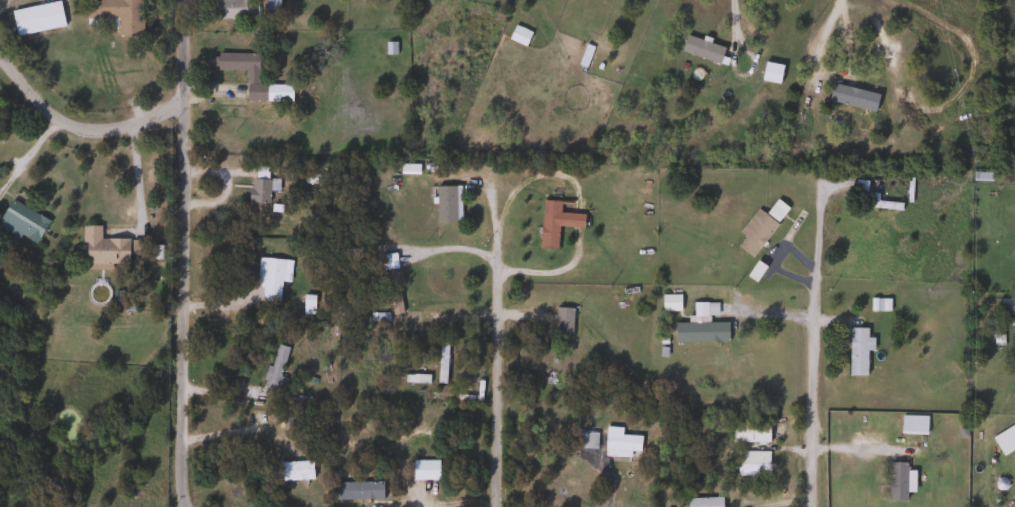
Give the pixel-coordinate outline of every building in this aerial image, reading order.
[(84,19),(84,0),(139,0),(139,36),(115,36),(115,18),(84,19)] [(208,18),(208,0),(250,0),(250,18),(208,18)] [(13,36),(9,10),(57,1),(61,27),(13,36)] [(521,46),(506,38),(513,25),(528,34),(521,46)] [(722,48),(717,64),(678,51),(684,35),(722,48)] [(256,54),(256,84),(289,85),(289,102),(242,101),(243,71),(213,70),(213,53),(256,54)] [(777,84),(759,81),(762,62),(780,66),(777,84)] [(863,110),(829,102),(833,84),(867,93),(863,110)] [(267,178),(267,203),(247,203),(247,178),(267,178)] [(451,180),(451,200),(442,200),(442,227),(434,227),(434,180),(451,180)] [(864,206),(864,200),(851,198),(853,180),(865,181),(864,193),(875,194),(874,207),(864,206)] [(32,246),(0,228),(0,214),(8,199),(46,221),(32,246)] [(735,246),(742,235),(737,232),(755,208),(763,214),(774,199),(785,208),(750,257),(735,246)] [(558,201),(557,212),(582,214),(581,227),(556,226),(555,248),(537,247),(540,200),(558,201)] [(126,239),(126,263),(81,264),(80,225),(98,225),(98,239),(126,239)] [(379,269),(378,255),(393,254),(394,268),(379,269)] [(262,283),(262,259),(287,259),(287,283),(262,283)] [(387,306),(377,308),(371,276),(393,272),(400,312),(389,314),(387,306)] [(1013,298),(1013,313),(997,313),(997,298),(1013,298)] [(552,333),(552,307),(569,307),(569,333),(552,333)] [(726,341),(673,341),(673,321),(726,321),(726,341)] [(864,350),(864,375),(846,375),(846,327),(865,327),(865,337),(871,337),(871,350),(864,350)] [(444,338),(444,383),(436,383),(436,338),(444,338)] [(261,386),(271,343),(286,347),(276,390),(261,386)] [(924,415),(924,433),(898,433),(898,415),(924,415)] [(730,442),(730,422),(766,422),(766,442),(730,442)] [(574,448),(574,432),(594,432),(594,448),(574,448)] [(637,457),(602,456),(602,434),(638,435),(637,457)] [(273,440),(282,438),(294,483),(284,486),(273,440)] [(734,476),(734,451),(766,451),(766,476),(734,476)] [(435,460),(435,480),(410,480),(410,460),(435,460)] [(887,500),(887,462),(904,462),(904,500),(887,500)] [(335,500),(335,481),(370,481),(370,500),(335,500)] [(720,498),(720,506),(685,506),(685,498),(720,498)]
